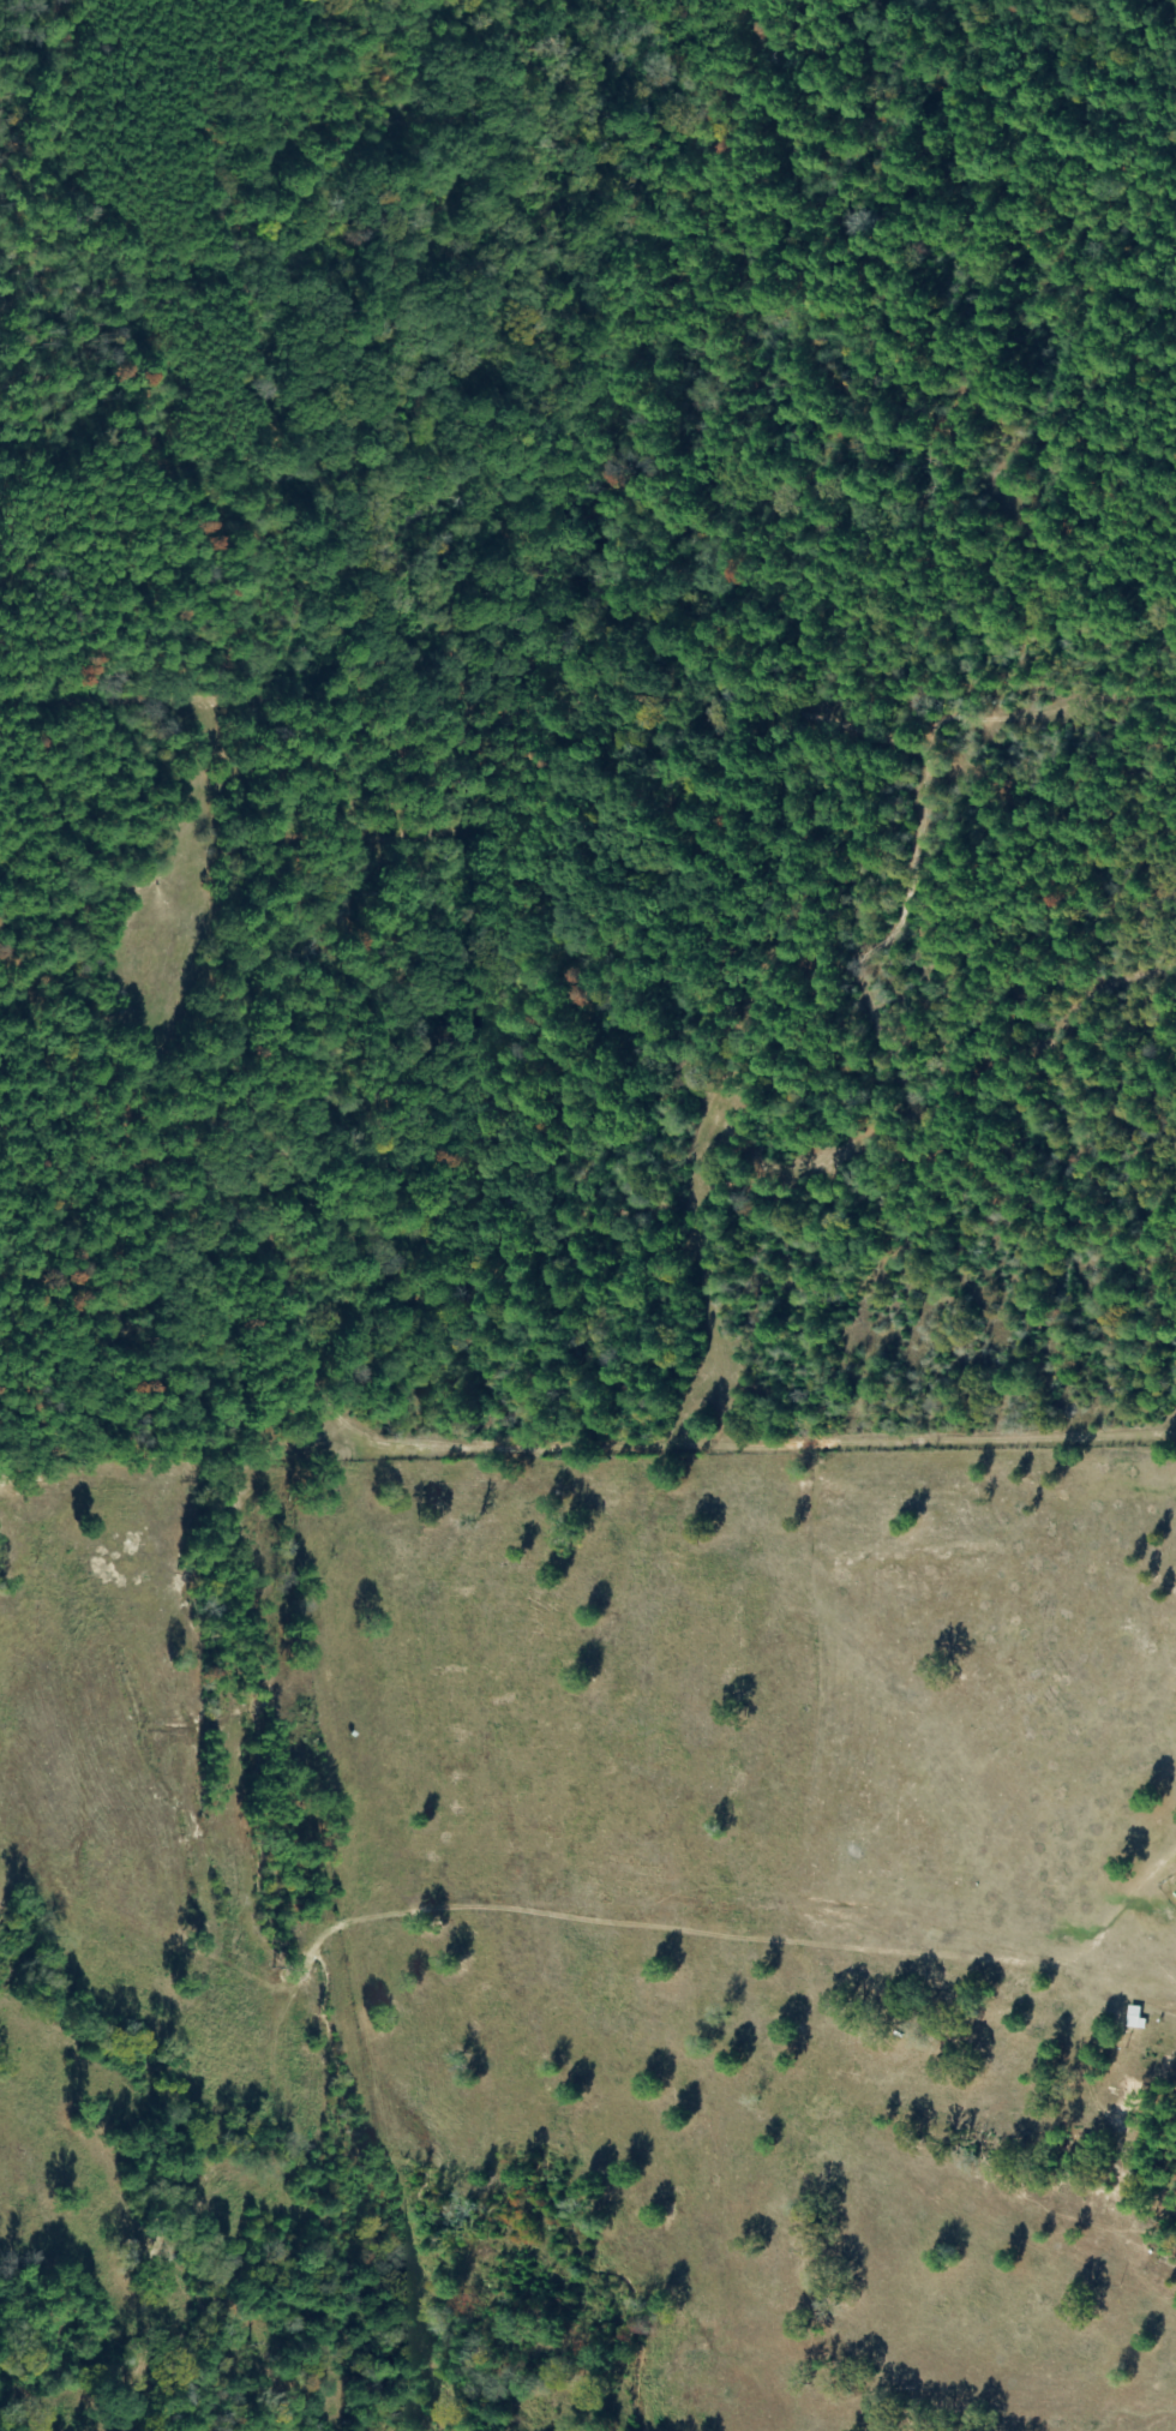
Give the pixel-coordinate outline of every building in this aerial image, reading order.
[(1145,2030),(1147,2007),(1131,2006),(1129,2028),(1145,2030)]
